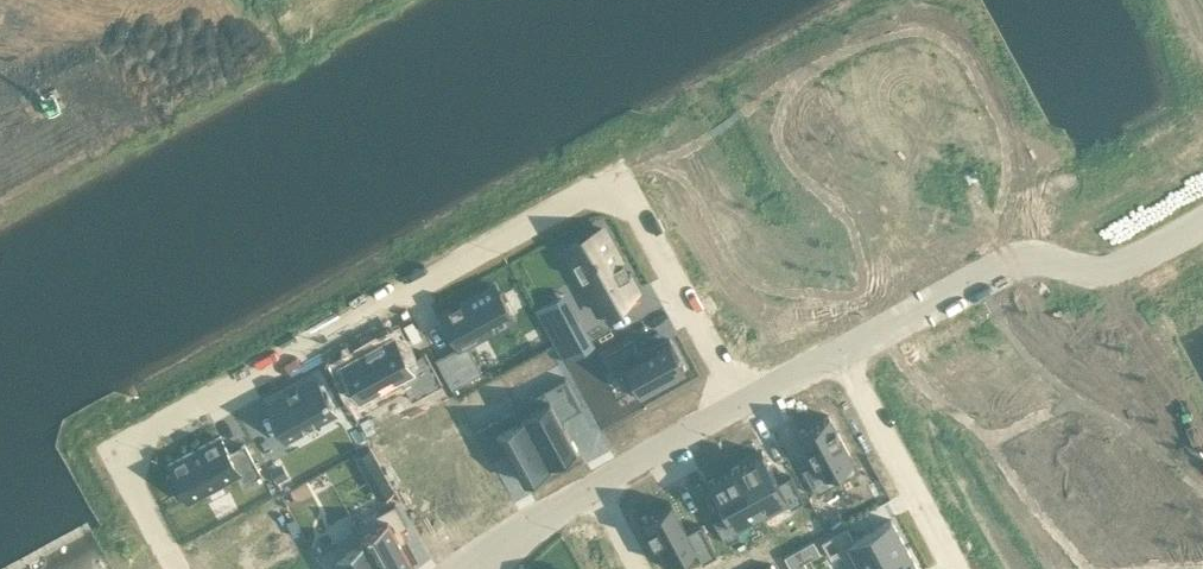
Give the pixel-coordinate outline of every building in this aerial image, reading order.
[(1140,15),(1168,0),(1131,0),(1140,15)] [(569,245),(565,247),(584,281),(583,281),(610,330),(648,310),(639,295),(642,293),(641,292),(640,292),(634,282),(635,282),(634,280),(632,281),(602,228),(569,245)] [(458,345),(435,357),(452,388),(482,371),(466,342),(513,316),(495,283),(461,302),(460,300),(458,301),(459,303),(450,307),(449,306),(448,306),(449,308),(441,313),(458,345)] [(567,309),(543,322),(564,360),(592,345),(582,325),(577,328),(567,309)] [(393,335),(341,364),(361,399),(400,378),(412,399),(442,382),(425,351),(407,361),(393,335)] [(640,355),(619,366),(620,367),(635,395),(685,368),(670,339),(640,355)] [(632,342),(607,355),(615,370),(620,367),(619,366),(640,355),(632,342)] [(288,393),(266,405),(285,439),(335,412),(327,397),(328,396),(326,392),(325,393),(316,377),(298,387),(297,385),(296,385),(297,388),(289,393),(288,390),(286,390),(288,393)] [(566,377),(517,403),(551,465),(552,465),(550,462),(577,448),(561,419),(582,407),(566,377)] [(518,407),(475,430),(490,458),(507,450),(523,480),(551,465),(517,403),(516,404),(518,407)] [(828,415),(800,430),(816,460),(802,468),(816,493),(858,472),(828,415)] [(466,518),(493,503),(474,468),(487,462),(469,429),(455,437),(465,454),(439,468),(466,518)] [(174,472),(168,475),(178,495),(184,491),(188,500),(238,472),(243,482),(260,473),(244,444),(229,452),(220,435),(169,463),(174,472)] [(761,451),(735,466),(762,516),(788,502),(791,507),(804,500),(791,474),(778,481),(761,451)] [(735,466),(708,480),(725,510),(712,517),(726,542),(739,535),(737,530),(762,516),(735,466)] [(439,533),(466,518),(439,468),(413,482),(407,470),(393,478),(410,510),(423,504),(439,533)] [(670,501),(641,517),(669,567),(697,552),(702,562),(717,554),(700,524),(687,531),(670,501)] [(356,524),(380,568),(398,568),(412,562),(418,558),(408,539),(401,527),(407,524),(395,503),(356,524)] [(822,540),(831,557),(832,557),(840,552),(850,568),(863,568),(906,546),(891,519),(853,539),(847,527),(822,540)] [(320,552),(329,568),(380,568),(356,524),(355,525),(358,531),(320,552)] [(863,568),(918,568),(906,546),(863,568)]
